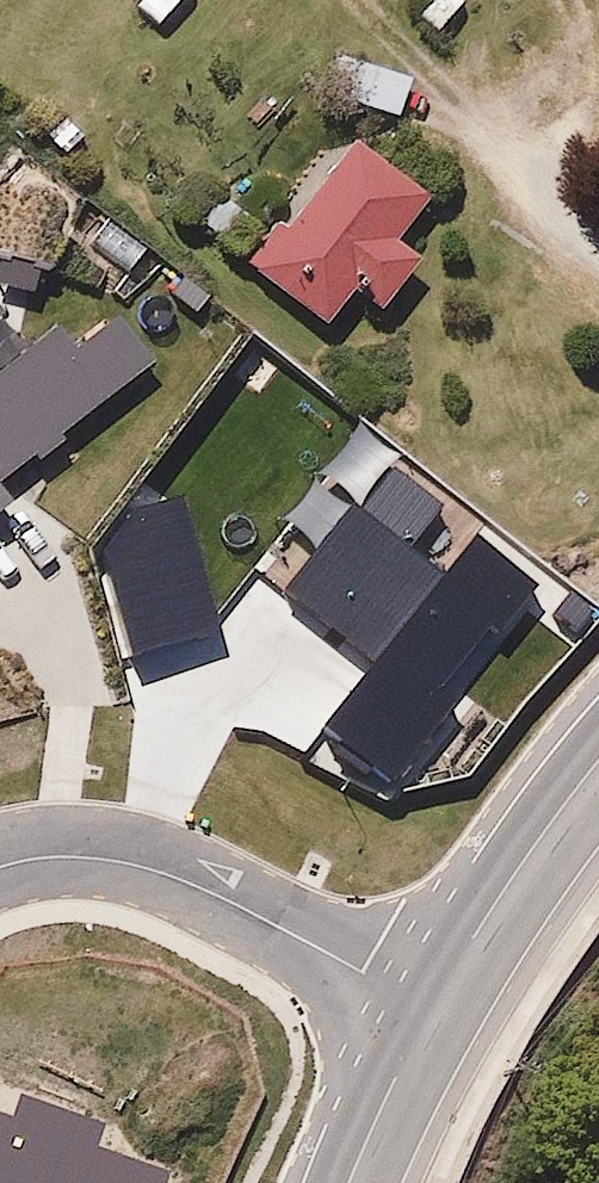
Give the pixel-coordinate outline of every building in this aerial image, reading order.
[(429,23),(450,0),(404,0),(429,23)] [(398,127),(415,78),(338,51),(321,100),(398,127)] [(366,315),(413,261),(381,234),(418,191),(346,128),(229,260),(306,328),(338,291),(366,315)] [(1,494),(157,344),(123,309),(81,349),(44,315),(0,349),(0,495),(1,494)] [(388,467),(292,588),(382,654),(324,738),(396,790),(535,587),(469,544),(447,570),(414,546),(442,509),(388,467)] [(134,509),(100,550),(141,658),(226,635),(187,495),(134,509)] [(171,1168),(99,1142),(107,1123),(22,1092),(12,1116),(0,1112),(0,1182),(166,1182),(171,1168)]
